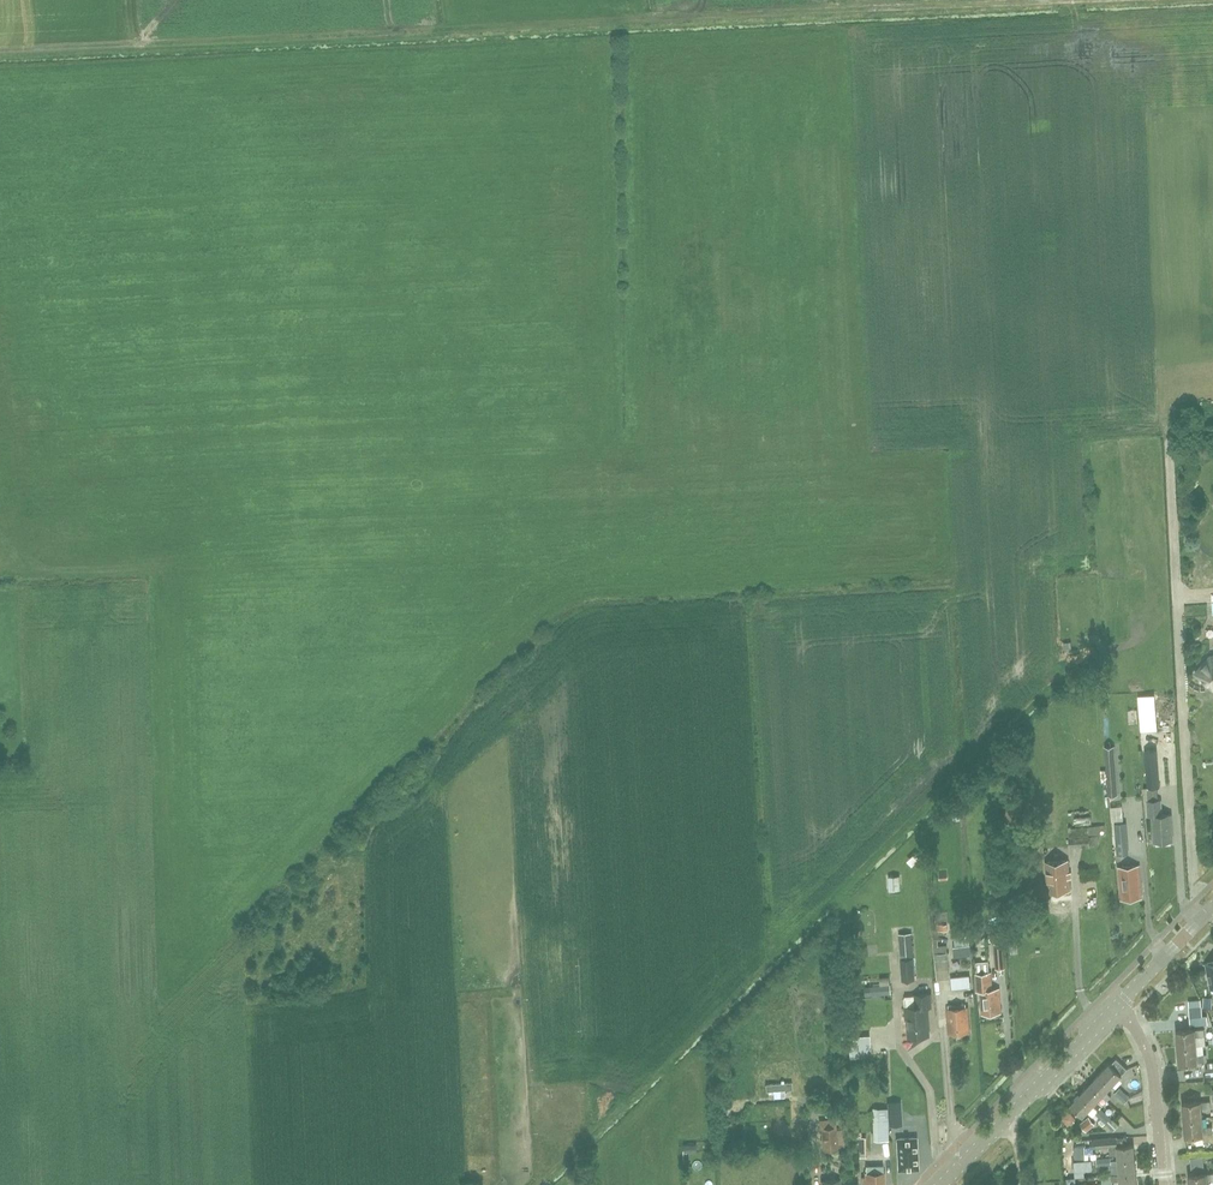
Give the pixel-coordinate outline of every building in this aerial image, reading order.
[(1211,658),(1197,674),(1212,689),(1212,658),(1211,658)] [(1107,785),(1117,785),(1114,748),(1105,748),(1107,785)] [(1147,788),(1160,787),(1157,748),(1144,749),(1147,788)] [(1170,844),(1170,841),(1172,841),(1170,815),(1162,815),(1161,800),(1147,801),(1148,817),(1153,817),(1154,842),(1156,842),(1157,845),(1170,844)] [(1091,824),(1091,816),(1076,817),(1076,825),(1091,824)] [(1127,820),(1114,820),(1115,834),(1128,833),(1127,820)] [(1105,826),(1088,827),(1068,828),(1070,847),(1099,845),(1098,837),(1106,836),(1105,826)] [(1129,853),(1128,839),(1116,840),(1117,854),(1129,853)] [(919,854),(910,860),(914,865),(923,859),(919,854)] [(1070,890),(1068,861),(1046,863),(1048,891),(1070,890)] [(1120,900),(1141,898),(1139,866),(1118,868),(1120,900)] [(1080,880),(1096,879),(1095,869),(1080,870),(1080,880)] [(938,870),(939,874),(939,881),(947,880),(947,870),(938,870)] [(889,876),(890,890),(900,890),(899,875),(889,876)] [(1034,889),(1034,881),(1024,882),(1024,890),(1034,889)] [(951,924),(940,926),(942,933),(952,931),(951,924)] [(899,933),(901,959),(902,981),(916,980),(912,932),(899,933)] [(1003,942),(1003,934),(994,935),(994,942),(1003,942)] [(1005,968),(1005,958),(1003,942),(994,942),(993,943),(995,959),(995,969),(1004,968),(1005,968)] [(970,945),(953,946),(954,957),(971,955),(970,945)] [(937,980),(944,980),(949,979),(947,952),(935,953),(937,980)] [(991,974),(975,975),(976,993),(980,993),(982,1014),(1001,1013),(999,989),(992,989),(991,974)] [(952,989),(971,987),(970,975),(951,977),(952,989)] [(891,994),(890,984),(870,986),(871,996),(891,994)] [(927,1007),(932,1007),(931,994),(917,995),(918,1007),(905,1008),(906,1020),(908,1020),(909,1037),(929,1035),(927,1007)] [(1190,1017),(1202,1016),(1201,1006),(1189,1007),(1190,1017)] [(949,1033),(967,1032),(965,1007),(947,1009),(949,1033)] [(1190,1026),(1205,1025),(1205,1017),(1190,1018),(1190,1026)] [(1178,1048),(1196,1047),(1195,1036),(1204,1036),(1204,1030),(1194,1030),(1177,1031),(1178,1048)] [(856,1053),(857,1053),(869,1052),(870,1052),(869,1036),(857,1037),(848,1038),(849,1053),(850,1053),(850,1056),(857,1056),(856,1053)] [(1196,1047),(1178,1048),(1179,1064),(1197,1063),(1197,1062),(1206,1062),(1206,1055),(1196,1056),(1196,1047)] [(1116,1059),(1110,1065),(1109,1064),(1099,1074),(1111,1086),(1127,1069),(1116,1059)] [(1111,1086),(1099,1074),(1090,1085),(1102,1096),(1107,1101),(1111,1096),(1106,1091),(1111,1086)] [(1102,1096),(1090,1085),(1080,1095),(1097,1111),(1102,1105),(1097,1101),(1102,1096)] [(1130,1098),(1125,1093),(1120,1088),(1114,1093),(1125,1103),(1130,1098)] [(1136,1102),(1147,1101),(1147,1093),(1135,1094),(1136,1102)] [(1097,1111),(1080,1095),(1070,1105),(1082,1116),(1087,1111),(1092,1116),(1097,1111)] [(836,1116),(836,1119),(843,1118),(843,1102),(834,1102),(834,1116),(836,1116)] [(1184,1120),(1201,1118),(1201,1109),(1211,1108),(1210,1102),(1200,1102),(1183,1103),(1184,1120)] [(872,1108),(873,1125),(873,1141),(889,1141),(888,1108),(872,1108)] [(1105,1123),(1110,1118),(1100,1108),(1095,1114),(1105,1123)] [(1076,1114),(1068,1116),(1069,1123),(1077,1122),(1076,1114)] [(1086,1131),(1094,1124),(1089,1118),(1081,1125),(1086,1131)] [(1201,1118),(1184,1120),(1185,1136),(1203,1135),(1202,1134),(1212,1133),(1212,1127),(1202,1128),(1201,1118)] [(845,1129),(835,1130),(821,1131),(823,1150),(837,1149),(837,1148),(845,1147),(844,1143),(846,1143),(845,1129)] [(916,1138),(897,1139),(899,1170),(918,1169),(917,1141),(916,1138)] [(1118,1160),(1118,1161),(1134,1159),(1133,1145),(1113,1147),(1112,1138),(1090,1140),(1091,1149),(1109,1147),(1110,1155),(1117,1154),(1118,1160)] [(697,1151),(696,1144),(683,1145),(684,1152),(697,1151)] [(1085,1159),(1085,1146),(1074,1146),(1075,1159),(1085,1159)] [(1206,1164),(1205,1156),(1194,1158),(1195,1165),(1206,1164)] [(1097,1166),(1111,1165),(1111,1158),(1097,1159),(1097,1166)] [(1092,1159),(1074,1161),(1075,1177),(1085,1176),(1085,1170),(1093,1170),(1092,1159)] [(1118,1161),(1119,1174),(1135,1173),(1134,1159),(1118,1161)] [(883,1166),(866,1167),(867,1178),(863,1178),(864,1184),(884,1184),(883,1166)] [(1119,1181),(1120,1184),(1136,1184),(1135,1173),(1119,1174),(1112,1174),(1112,1182),(1119,1181)] [(1207,1181),(1212,1180),(1212,1174),(1206,1174),(1206,1173),(1188,1175),(1189,1184),(1207,1184),(1207,1181)]
